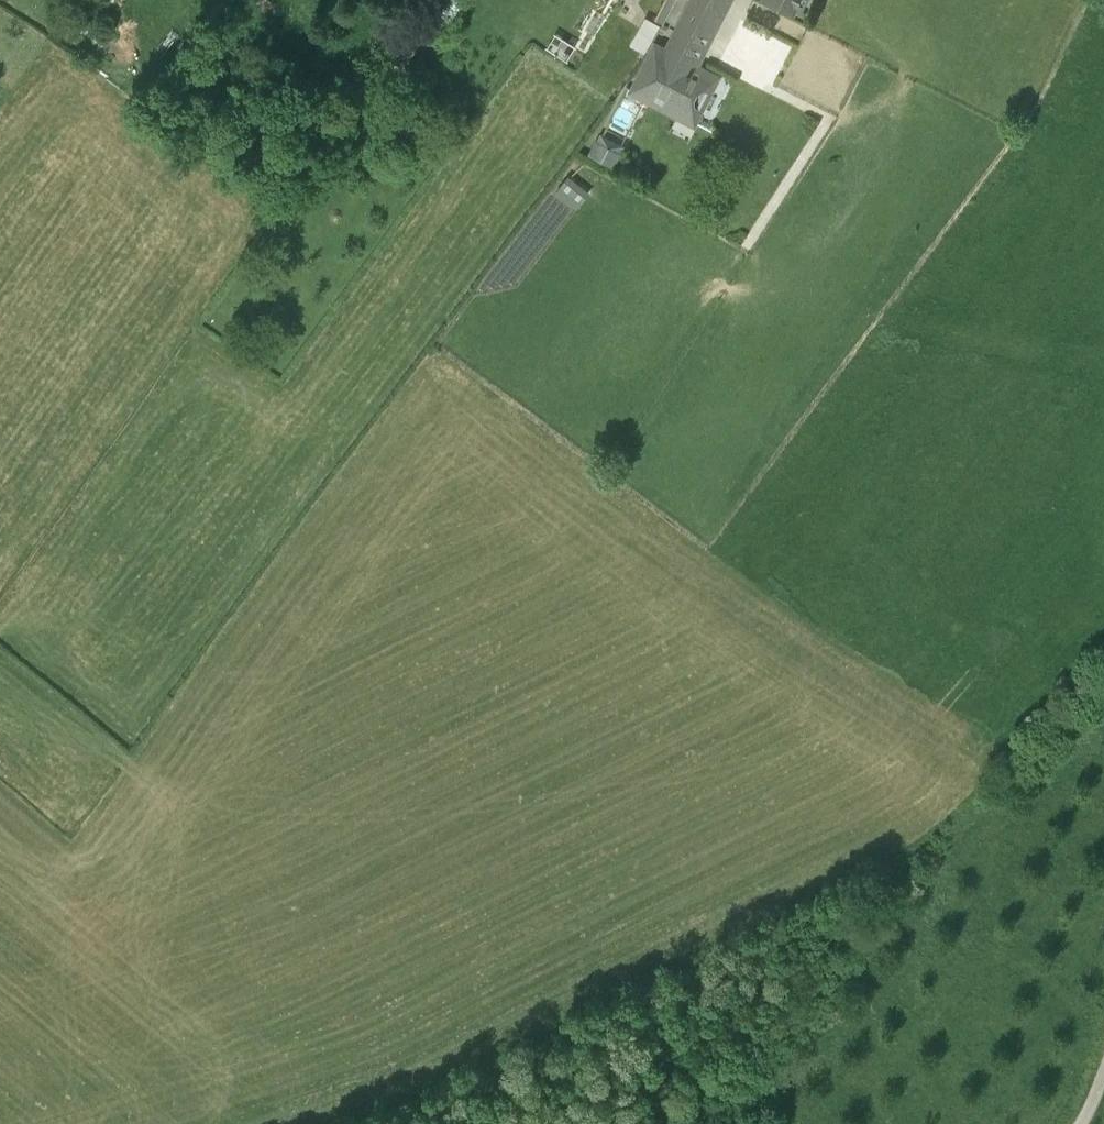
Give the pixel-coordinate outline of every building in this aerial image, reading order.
[(668,44),(666,48),(655,42),(629,92),(695,125),(720,76),(698,64),(731,0),(690,0),(668,44)] [(655,21),(661,25),(674,0),(665,0),(655,21)] [(792,11),(798,0),(771,0),(792,11)] [(630,44),(645,52),(653,39),(638,30),(630,44)] [(595,144),(594,143),(587,157),(612,171),(620,157),(619,156),(595,144)] [(558,189),(581,204),(592,187),(570,172),(558,189)]
